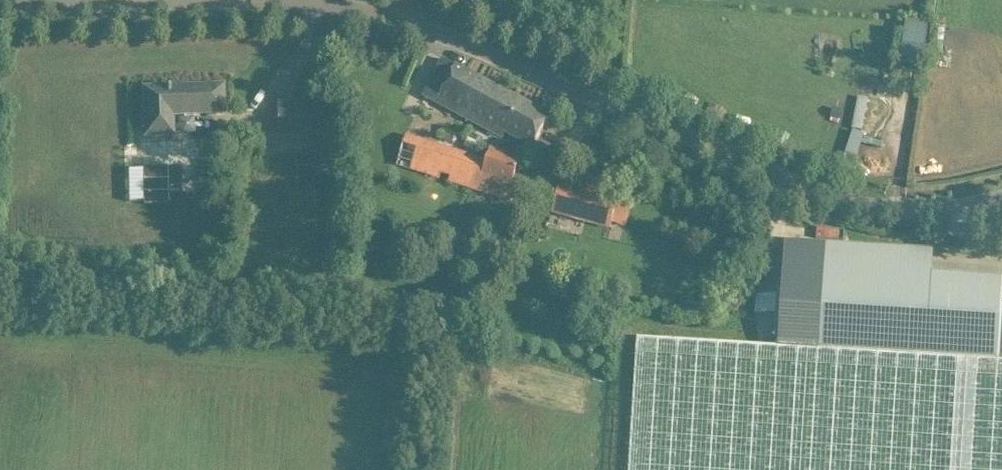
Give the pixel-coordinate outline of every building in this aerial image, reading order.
[(929,63),(931,20),(906,19),(905,62),(929,63)] [(438,103),(494,133),(496,128),(533,148),(550,116),(444,60),(425,96),(438,103)] [(143,88),(145,136),(173,135),(172,115),(224,113),(223,86),(143,88)] [(858,143),(875,147),(877,140),(853,134),(848,152),(855,154),(858,143)] [(490,150),(487,161),(406,136),(397,166),(438,178),(440,173),(451,177),(449,182),(508,200),(521,160),(490,150)] [(183,155),(146,157),(147,194),(172,193),(171,180),(184,180),(183,155)] [(552,213),(611,229),(620,196),(561,179),(552,213)] [(819,350),(638,339),(630,469),(1001,469),(1001,279),(856,270),(858,246),(786,242),(779,347),(819,350)]
